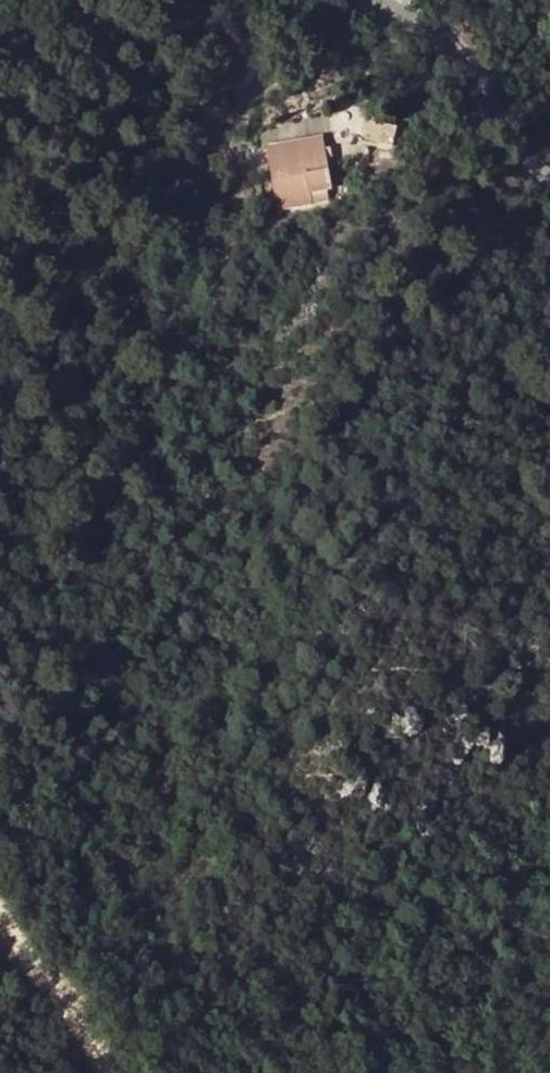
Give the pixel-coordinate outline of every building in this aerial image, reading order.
[(344,146),(288,158),(290,169),(325,160),(327,170),(348,165),(344,146)] [(313,207),(354,198),(348,165),(327,170),(325,160),(290,169),(301,220),(315,218),(313,207)]
